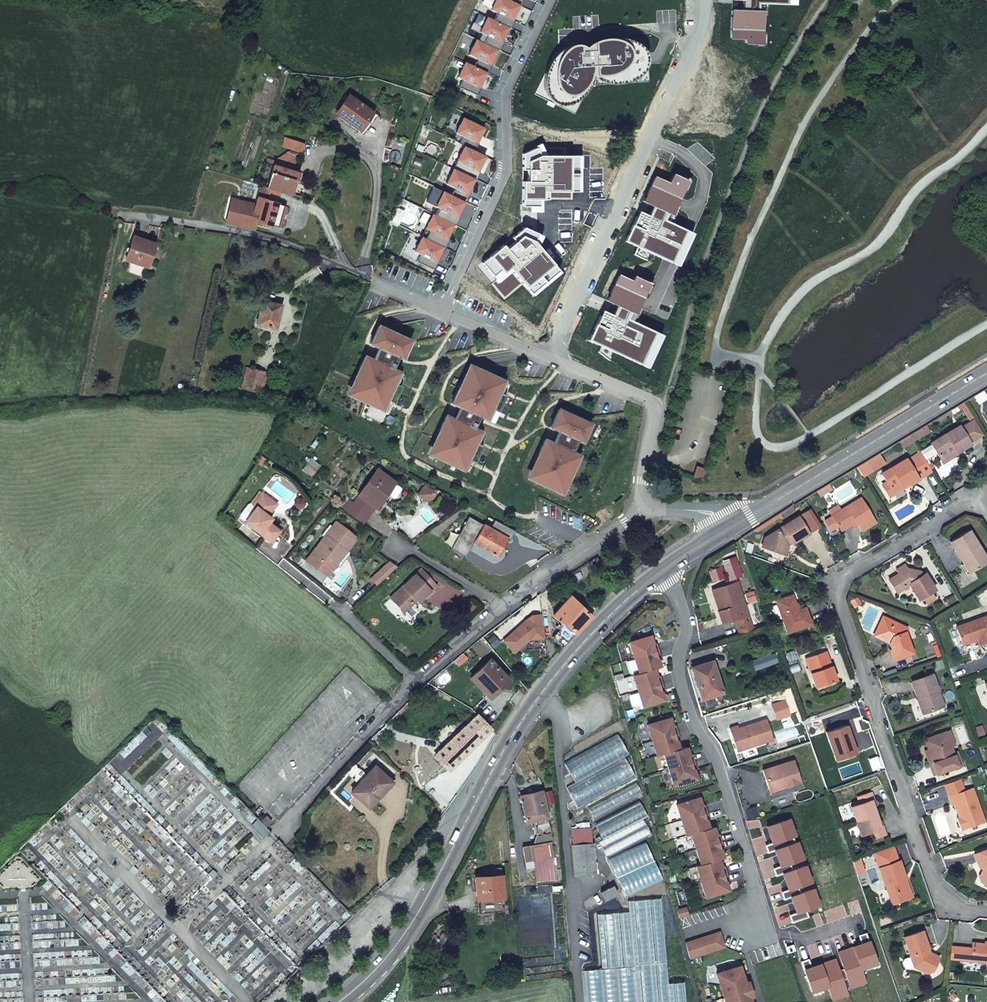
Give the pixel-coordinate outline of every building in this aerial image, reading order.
[(508,27),(510,29),(514,21),(512,20),(509,19),(513,11),(515,12),(519,5),(509,0),(497,0),(496,3),(494,2),(491,10),(497,13),(494,20),(508,27)] [(482,43),(497,50),(499,51),(503,43),(500,42),(508,27),(494,20),(487,17),(487,18),(479,15),(475,23),(482,27),(480,33),(486,35),(482,43)] [(474,66),(486,72),(488,73),(492,66),(489,65),(487,64),(491,56),(493,57),(497,50),(482,43),(477,40),(473,48),(472,47),(468,55),(477,59),(474,66)] [(459,87),(477,96),(481,88),(478,87),(476,86),(480,79),(482,80),(486,72),(474,66),(467,63),(463,70),(461,70),(458,77),(462,80),(459,87)] [(360,129),(373,112),(348,95),(335,112),(360,129)] [(465,147),(475,151),(479,144),(476,143),(474,142),(478,134),(480,135),(484,128),(464,118),(461,126),(459,125),(456,133),(463,136),(459,144),(465,147)] [(454,169),(474,179),(476,180),(480,172),(477,171),(475,170),(479,162),(481,164),(485,156),(475,151),(465,147),(462,154),(461,154),(453,168),(454,169)] [(273,165),(267,187),(280,191),(289,193),(293,181),(297,181),(299,173),(273,165)] [(452,196),(464,202),(466,202),(469,195),(467,194),(465,193),(468,185),(471,186),(474,179),(454,169),(446,184),(455,189),(452,196)] [(229,220),(252,227),(254,220),(270,224),(277,203),(280,191),(267,187),(262,185),(255,205),(242,201),(239,210),(230,208),(227,217),(229,220)] [(435,215),(453,224),(455,225),(459,218),(456,216),(454,215),(458,208),(460,209),(464,202),(452,196),(445,192),(441,200),(440,199),(436,207),(439,209),(435,215)] [(277,203),(270,224),(278,226),(285,204),(277,203)] [(424,238),(443,247),(445,248),(448,240),(446,239),(444,238),(447,231),(450,232),(453,224),(435,215),(434,215),(430,223),(429,222),(422,237),(424,238)] [(252,227),(229,220),(228,223),(251,229),(252,227)] [(132,236),(124,260),(146,267),(154,243),(132,236)] [(415,267),(432,275),(438,263),(436,262),(433,261),(437,253),(439,254),(443,247),(424,238),(417,250),(416,249),(412,257),(418,260),(415,267)] [(280,303),(261,301),(255,325),(270,327),(275,328),(280,303)] [(378,326),(346,393),(383,411),(388,400),(392,402),(400,385),(396,384),(401,373),(392,368),(402,348),(406,349),(410,340),(378,326)] [(427,454),(464,471),(469,460),(473,462),(480,446),(476,444),(482,433),(473,429),(479,416),(488,420),(493,409),(496,411),(504,395),(500,393),(506,382),(469,365),(451,403),(458,406),(452,419),(445,416),(427,454)] [(260,390),(265,372),(257,370),(245,367),(240,386),(260,390)] [(982,389),(973,395),(977,403),(986,397),(982,389)] [(526,478),(557,492),(563,482),(566,483),(573,467),(570,466),(576,455),(572,453),(577,440),(579,441),(584,431),(587,432),(590,425),(558,410),(550,427),(557,431),(551,444),(544,440),(526,478)] [(973,419),(959,428),(968,441),(981,433),(973,419)] [(935,453),(940,460),(955,451),(956,452),(969,443),(968,441),(959,428),(958,426),(930,443),(930,444),(935,453)] [(919,427),(909,433),(913,439),(923,433),(919,427)] [(909,433),(897,441),(900,447),(913,439),(909,433)] [(930,444),(919,450),(921,453),(925,459),(935,453),(930,444)] [(955,451),(940,460),(941,462),(957,452),(956,452),(955,451)] [(925,459),(921,453),(907,462),(905,459),(881,473),(886,483),(882,485),(887,494),(907,482),(909,484),(918,479),(916,477),(930,469),(925,459)] [(265,459),(259,456),(256,461),(262,464),(265,459)] [(299,465),(303,469),(311,460),(306,456),(299,465)] [(311,460),(303,469),(303,470),(311,476),(319,466),(311,460)] [(695,465),(692,474),(702,477),(704,469),(705,468),(695,465)] [(374,508),(376,509),(387,494),(386,493),(394,483),(376,470),(352,502),(349,500),(343,509),(363,523),(374,508)] [(889,496),(909,484),(907,482),(887,494),(889,496)] [(830,489),(826,484),(821,487),(824,492),(830,489)] [(426,485),(418,495),(429,503),(437,493),(426,485)] [(821,487),(815,491),(818,496),(824,492),(821,487)] [(266,514),(275,502),(262,493),(254,505),(257,507),(246,522),(245,523),(271,543),(279,533),(267,525),(269,522),(268,521),(268,517),(269,516),(266,514)] [(854,522),(856,524),(860,531),(875,522),(860,498),(830,516),(831,517),(832,517),(837,527),(839,531),(850,525),(854,522)] [(278,504),(275,502),(266,514),(269,516),(278,504)] [(241,518),(246,522),(257,507),(254,505),(251,503),(249,505),(241,515),(241,518)] [(476,513),(467,507),(463,514),(472,520),(476,513)] [(791,511),(788,507),(783,511),(785,515),(791,511)] [(783,511),(776,515),(779,519),(785,515),(783,511)] [(764,536),(760,546),(783,554),(786,546),(784,543),(790,540),(792,542),(807,533),(796,517),(764,536)] [(837,527),(832,517),(824,522),(830,532),(837,527)] [(267,525),(279,533),(281,530),(269,522),(267,525)] [(327,537),(322,538),(305,562),(324,575),(329,575),(338,563),(333,559),(342,549),(346,551),(354,540),(354,535),(334,522),(330,528),(331,531),(335,534),(331,540),(327,537)] [(500,550),(506,539),(483,525),(473,543),(497,556),(500,550)] [(320,537),(322,538),(327,537),(331,540),(335,534),(331,531),(330,528),(328,527),(320,537)] [(964,564),(967,563),(972,572),(986,562),(986,560),(969,531),(951,542),(964,564)] [(348,553),(346,551),(342,549),(333,559),(338,563),(340,564),(348,553)] [(589,564),(592,569),(601,563),(597,559),(589,564)] [(376,586),(397,566),(389,560),(369,578),(376,586)] [(967,563),(964,564),(962,565),(968,574),(972,572),(967,563)] [(899,574),(889,580),(897,592),(907,586),(911,587),(919,600),(935,591),(925,574),(922,575),(919,571),(916,573),(910,571),(906,565),(897,570),(899,574)] [(428,571),(423,566),(418,571),(422,576),(428,571)] [(393,594),(405,608),(418,596),(420,598),(438,582),(428,571),(422,576),(418,571),(393,594)] [(738,581),(712,589),(715,598),(718,597),(722,609),(718,610),(718,611),(721,623),(735,619),(737,626),(750,622),(748,615),(738,581)] [(794,607),(797,605),(793,594),(777,600),(788,632),(812,623),(806,608),(801,609),(796,611),(794,607)] [(418,596),(405,608),(407,610),(420,598),(418,596)] [(553,638),(562,646),(590,616),(588,614),(569,597),(553,615),(564,626),(553,638)] [(882,628),(879,636),(886,640),(887,638),(891,639),(890,642),(896,658),(913,652),(906,632),(908,627),(884,615),(879,627),(882,628)] [(957,627),(963,644),(978,639),(980,644),(986,642),(986,616),(957,627)] [(504,641),(513,653),(529,642),(544,642),(543,620),(535,619),(534,624),(528,624),(504,641)] [(750,622),(737,626),(739,633),(753,629),(750,622)] [(629,642),(634,658),(658,650),(655,643),(652,644),(650,636),(629,642)] [(658,650),(634,658),(638,673),(653,668),(660,666),(657,659),(660,658),(658,650)] [(824,651),(804,658),(814,687),(834,680),(824,651)] [(497,686),(499,688),(507,681),(507,680),(489,660),(470,678),(486,696),(497,686)] [(712,660),(691,667),(701,699),(722,693),(712,660)] [(653,668),(638,673),(633,675),(637,690),(661,683),(659,676),(656,677),(653,668)] [(912,682),(917,698),(920,697),(925,713),(943,706),(933,675),(912,682)] [(661,683),(637,690),(642,706),(663,699),(661,691),(663,690),(661,683)] [(488,698),(499,688),(497,686),(486,696),(488,698)] [(448,769),(491,729),(478,715),(455,737),(435,755),(448,769)] [(669,718),(646,725),(651,741),(677,733),(674,726),(672,726),(669,718)] [(737,751),(773,739),(767,719),(738,728),(737,725),(729,728),(737,751)] [(835,760),(852,754),(849,745),(853,745),(846,725),(826,733),(835,760)] [(563,760),(574,781),(622,755),(627,751),(616,731),(563,760)] [(946,733),(951,747),(956,745),(950,731),(946,733)] [(679,740),(677,733),(651,741),(656,756),(679,749),(676,741),(679,740)] [(933,760),(929,762),(934,775),(962,765),(957,752),(953,753),(951,747),(946,733),(926,740),(930,750),(933,760)] [(679,749),(663,754),(668,770),(693,762),(691,754),(688,755),(686,747),(679,749)] [(622,755),(574,781),(565,786),(577,806),(633,775),(622,755)] [(793,761),(763,770),(769,789),(783,784),(784,787),(800,782),(793,761)] [(695,769),(693,762),(668,770),(673,785),(695,778),(692,770),(695,769)] [(348,773),(359,783),(367,774),(356,764),(348,773)] [(369,807),(391,781),(375,766),(367,774),(359,783),(352,791),(369,807)] [(770,795),(785,790),(784,787),(783,784),(769,789),(770,795)] [(973,788),(949,797),(953,806),(954,805),(959,819),(961,818),(965,829),(985,822),(973,788)] [(540,791),(519,797),(525,821),(526,821),(529,821),(531,820),(535,836),(532,844),(522,847),(526,869),(533,869),(535,882),(555,880),(552,856),(549,842),(552,841),(541,797),(540,791)] [(886,834),(883,827),(881,828),(879,822),(874,806),(872,800),(874,799),(872,792),(857,797),(859,803),(850,806),(861,836),(870,833),(872,840),(886,834)] [(699,798),(676,805),(681,820),(706,812),(704,806),(701,806),(699,798)] [(606,859),(652,835),(644,819),(647,818),(638,800),(593,823),(602,840),(597,842),(606,859)] [(706,812),(681,820),(686,836),(691,834),(708,829),(706,821),(708,820),(706,812)] [(265,827),(271,821),(266,816),(260,822),(265,827)] [(264,835),(268,831),(265,827),(260,822),(258,820),(254,825),(264,835)] [(713,827),(708,829),(691,834),(695,850),(721,842),(718,834),(716,835),(713,827)] [(571,845),(590,843),(588,828),(570,830),(571,845)] [(646,840),(606,861),(622,890),(659,871),(655,857),(646,840)] [(723,849),(721,842),(695,850),(701,865),(718,859),(723,858),(720,850),(723,849)] [(594,873),(590,843),(571,845),(574,874),(594,873)] [(874,853),(875,856),(894,850),(892,846),(874,853)] [(981,870),(984,877),(980,885),(986,887),(986,849),(973,854),(978,867),(980,868),(981,870)] [(891,902),(908,897),(902,879),(905,878),(899,861),(897,861),(894,850),(875,856),(879,868),(891,902)] [(728,881),(726,874),(701,882),(706,897),(728,890),(725,882),(728,881)] [(474,877),(476,900),(503,897),(501,876),(474,877)] [(902,879),(908,897),(911,896),(905,878),(902,879)] [(612,885),(600,892),(604,899),(616,893),(612,885)] [(790,896),(788,887),(780,890),(782,899),(790,896)] [(600,970),(631,967),(634,1001),(685,1001),(683,981),(668,982),(661,899),(626,901),(627,911),(595,914),(600,970)] [(676,911),(678,918),(679,918),(686,915),(684,909),(676,911)] [(929,954),(922,932),(905,938),(911,958),(914,967),(926,973),(934,970),(939,958),(929,954)] [(685,943),(690,958),(723,947),(719,933),(685,943)] [(432,936),(427,947),(432,950),(438,939),(432,936)] [(984,945),(973,943),(972,950),(960,948),(959,959),(986,962),(986,945),(984,945)] [(959,959),(960,948),(950,947),(949,958),(959,959)] [(908,969),(914,967),(911,958),(905,960),(903,963),(905,968),(908,969)] [(600,970),(583,972),(585,1001),(634,1001),(631,967),(600,970)] [(725,1001),(751,1001),(739,967),(716,974),(725,1001)]
